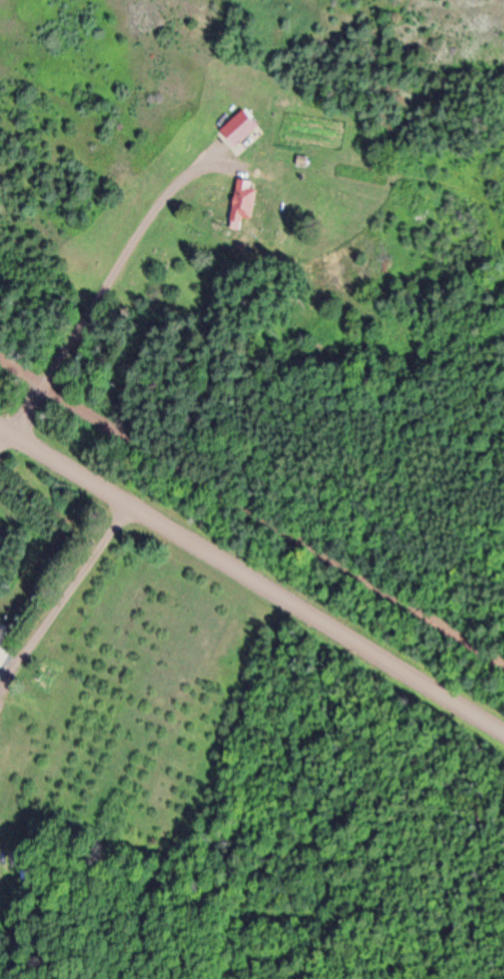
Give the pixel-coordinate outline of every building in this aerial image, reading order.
[(241,150),(263,129),(248,112),(225,133),(241,150)] [(256,224),(263,185),(243,182),(236,220),(256,224)]
